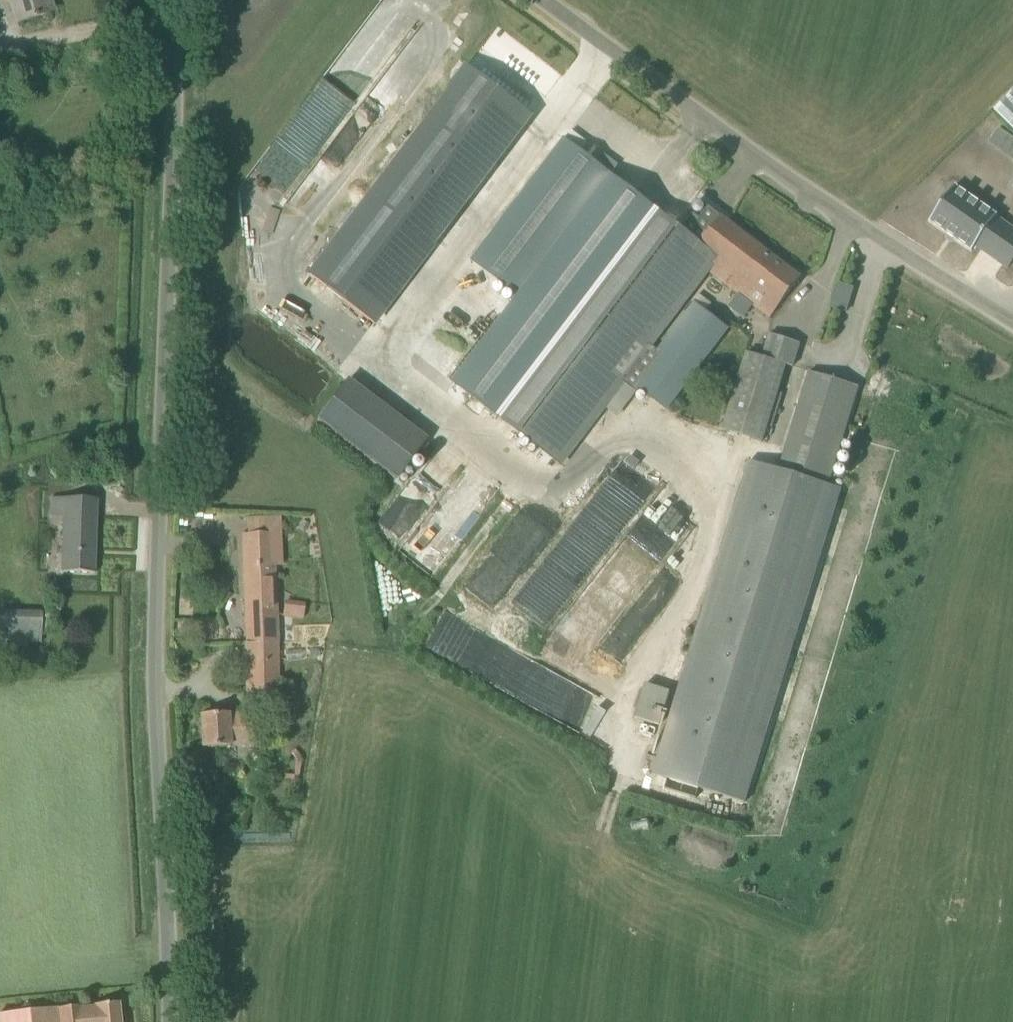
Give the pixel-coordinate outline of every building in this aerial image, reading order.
[(17,24),(50,13),(45,0),(9,0),(17,24)] [(374,323),(533,114),(469,66),(310,274),(374,323)] [(993,110),(1012,130),(1012,91),(993,110)] [(571,228),(612,175),(564,139),(472,260),(520,296),(571,228)] [(682,228),(647,202),(612,175),(520,296),(454,383),(483,404),(562,465),(626,383),(637,391),(639,388),(666,410),(728,329),(691,300),(655,348),(648,343),(705,268),(716,255),(701,243),(721,216),(708,206),(700,218),(694,214),(682,228)] [(941,220),(985,248),(988,243),(1012,258),(1012,211),(1009,209),(1010,207),(966,180),(941,220)] [(770,318),(802,277),(721,216),(701,243),(716,255),(705,268),(770,318)] [(793,368),(800,343),(770,335),(763,357),(745,353),(721,430),(762,442),(786,366),(793,368)] [(387,352),(360,386),(430,438),(427,442),(434,448),(463,410),(387,352)] [(696,798),(699,788),(746,803),(842,490),(829,486),(859,387),(809,371),(779,470),(749,461),(653,774),(668,779),(665,788),(696,798)] [(391,481),(421,438),(335,377),(305,419),(391,481)] [(626,453),(601,477),(607,483),(569,520),(598,549),(660,488),(626,453)] [(97,499),(52,498),(52,499),(53,499),(64,499),(62,572),(94,573),(97,499)] [(245,644),(277,643),(277,615),(274,534),(242,535),(245,644)] [(646,560),(647,562),(657,561),(655,546),(635,548),(637,561),(646,560)] [(279,605),(279,617),(300,618),(301,606),(279,605)] [(37,642),(38,611),(0,610),(0,641),(37,642)] [(604,644),(622,657),(644,626),(626,613),(604,644)] [(246,693),(279,692),(277,643),(245,644),(246,693)] [(635,717),(643,720),(655,724),(660,725),(670,692),(645,684),(635,717)] [(229,715),(201,715),(200,748),(228,747),(252,747),(253,716),(229,715)] [(119,1003),(93,1005),(93,1006),(0,1014),(0,1021),(121,1021),(119,1003)]
